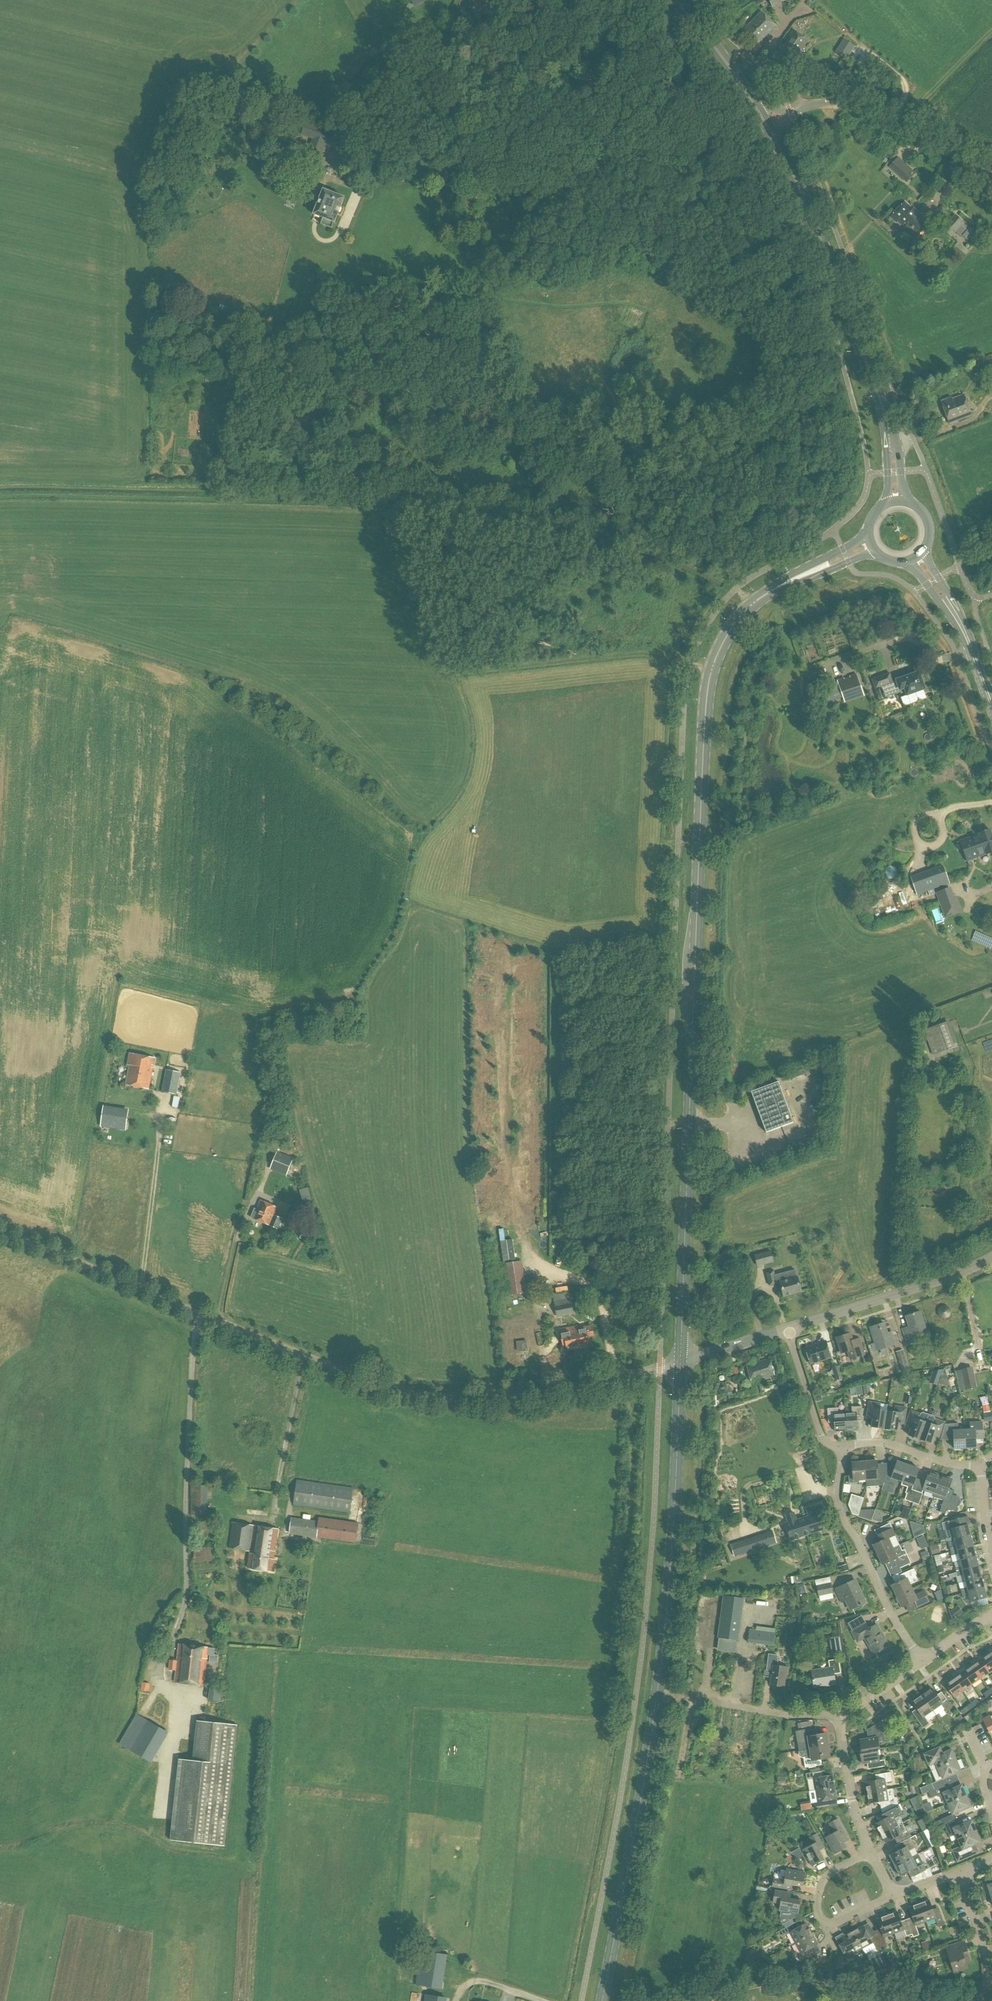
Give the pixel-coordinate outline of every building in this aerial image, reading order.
[(472,1),(478,14),(482,12),(483,15),(496,9),(492,0),(473,0),(472,1)] [(826,17),(833,22),(836,17),(830,12),(826,17)] [(758,44),(775,27),(761,13),(744,30),(758,44)] [(809,41),(793,31),(782,50),(796,59),(800,62),(803,61),(806,56),(805,53),(802,51),(809,41)] [(844,49),(840,56),(847,60),(855,47),(843,39),(839,46),(844,49)] [(330,147),(335,134),(306,122),(301,135),(312,139),(305,156),(319,162),(325,145),(330,147)] [(906,182),(913,175),(902,164),(895,172),(906,182)] [(335,223),(345,199),(324,190),(317,188),(313,197),(320,199),(314,215),(323,218),(321,224),(331,228),(333,223),(335,223)] [(913,217),(918,211),(914,208),(913,209),(905,202),(891,217),(904,229),(914,218),(913,217)] [(914,218),(904,229),(903,230),(914,241),(930,223),(918,211),(913,217),(914,218)] [(975,233),(964,223),(964,222),(956,214),(942,229),(951,237),(955,232),(962,238),(963,236),(968,241),(975,233)] [(224,313),(226,307),(220,304),(218,310),(224,313)] [(991,372),(991,359),(979,363),(983,375),(991,372)] [(972,415),(964,394),(952,399),(952,397),(941,401),(949,424),(972,415)] [(894,682),(890,673),(871,679),(876,690),(882,688),(886,698),(901,692),(900,690),(906,688),(908,694),(924,688),(919,673),(894,682)] [(843,699),(863,692),(857,674),(850,676),(850,678),(838,682),(843,699)] [(964,851),(968,861),(991,853),(991,834),(991,830),(979,834),(983,844),(964,851)] [(960,841),(964,851),(983,844),(979,834),(979,835),(960,841)] [(950,884),(943,866),(910,877),(917,895),(950,884)] [(868,909),(882,904),(879,894),(864,899),(865,900),(861,901),(864,910),(868,908),(868,909)] [(945,1024),(927,1031),(936,1055),(954,1048),(945,1024)] [(149,1089),(155,1058),(130,1053),(128,1065),(130,1065),(126,1085),(149,1089)] [(793,1079),(806,1074),(804,1069),(791,1074),(793,1079)] [(176,1094),(180,1073),(166,1070),(162,1092),(176,1094)] [(766,1133),(794,1123),(779,1082),(751,1092),(766,1133)] [(184,1106),(185,1097),(178,1096),(177,1105),(184,1106)] [(125,1129),(128,1110),(104,1106),(101,1126),(125,1129)] [(286,1176),(294,1159),(277,1152),(270,1169),(286,1176)] [(308,1188),(299,1190),(304,1206),(313,1203),(308,1188)] [(275,1216),(278,1208),(261,1201),(257,1210),(255,1209),(251,1218),(278,1229),(282,1219),(275,1216)] [(305,1240),(309,1228),(300,1225),(296,1237),(305,1240)] [(509,1295),(523,1293),(519,1262),(504,1264),(509,1295)] [(769,1287),(777,1285),(774,1271),(766,1273),(769,1287)] [(795,1276),(793,1271),(787,1272),(789,1280),(780,1282),(784,1296),(801,1291),(797,1275),(795,1276)] [(557,1318),(574,1314),(571,1298),(554,1301),(557,1318)] [(907,1344),(919,1340),(917,1333),(926,1331),(921,1312),(906,1316),(911,1329),(903,1332),(907,1344)] [(889,1336),(885,1324),(871,1328),(875,1344),(878,1343),(880,1350),(896,1345),(893,1335),(889,1336)] [(594,1336),(592,1326),(578,1328),(578,1326),(560,1330),(564,1347),(567,1346),(568,1351),(582,1348),(581,1345),(589,1343),(588,1337),(594,1336)] [(855,1346),(851,1334),(837,1339),(842,1353),(847,1352),(850,1360),(866,1355),(862,1344),(855,1346)] [(517,1352),(528,1351),(527,1340),(516,1342),(517,1352)] [(811,1364),(831,1357),(826,1342),(819,1344),(819,1345),(807,1349),(811,1364)] [(902,1371),(906,1369),(909,1368),(903,1350),(896,1352),(902,1371)] [(752,1383),(775,1376),(770,1358),(747,1366),(752,1383)] [(836,1381),(844,1378),(840,1366),(832,1368),(836,1381)] [(966,1390),(977,1388),(973,1367),(961,1370),(956,1371),(960,1391),(966,1390)] [(933,1371),(930,1379),(939,1382),(943,1369),(933,1371)] [(946,1386),(949,1378),(948,1377),(945,1369),(944,1369),(939,1383),(946,1386)] [(741,1399),(759,1393),(757,1386),(746,1389),(747,1391),(739,1394),(741,1399)] [(885,1429),(887,1411),(880,1410),(881,1404),(869,1402),(867,1414),(874,1415),(872,1427),(885,1429)] [(989,1403),(982,1405),(984,1413),(991,1411),(989,1403)] [(887,1411),(885,1429),(897,1431),(899,1419),(905,1420),(907,1408),(895,1406),(894,1412),(887,1411)] [(845,1414),(846,1430),(858,1430),(857,1421),(863,1421),(862,1407),(852,1407),(852,1413),(845,1414)] [(846,1430),(845,1414),(838,1414),(838,1408),(828,1409),(828,1423),(834,1423),(835,1431),(846,1430)] [(920,1439),(928,1414),(923,1412),(920,1414),(910,1410),(906,1421),(913,1424),(909,1435),(920,1439)] [(991,1421),(991,1412),(983,1414),(985,1422),(991,1421)] [(928,1414),(920,1439),(932,1443),(936,1432),(942,1433),(945,1422),(935,1419),(934,1416),(928,1414)] [(965,1430),(966,1448),(977,1447),(977,1440),(983,1440),(982,1422),(969,1422),(970,1430),(965,1430)] [(966,1448),(965,1430),(958,1431),(958,1424),(947,1424),(948,1436),(954,1436),(955,1449),(966,1448)] [(865,1462),(866,1479),(866,1487),(883,1485),(886,1478),(878,1478),(877,1461),(865,1462)] [(903,1481),(908,1465),(898,1461),(894,1473),(889,1471),(884,1482),(894,1486),(896,1479),(902,1481),(903,1481)] [(859,1480),(866,1479),(865,1462),(852,1462),(853,1475),(849,1476),(850,1483),(859,1483),(859,1480)] [(913,1503),(917,1491),(912,1490),(919,1468),(908,1465),(903,1481),(902,1481),(901,1485),(908,1487),(905,1493),(907,1494),(905,1500),(913,1503)] [(935,1493),(940,1476),(929,1472),(923,1489),(934,1493),(935,1493)] [(935,1493),(934,1493),(933,1496),(943,1500),(939,1511),(945,1513),(947,1508),(956,1511),(959,1500),(952,1497),(954,1490),(950,1489),(949,1488),(952,1480),(940,1476),(935,1493)] [(920,1491),(925,1479),(919,1477),(915,1489),(920,1491)] [(349,1512),(353,1488),(297,1480),(294,1504),(349,1512)] [(206,1516),(207,1486),(191,1485),(191,1515),(206,1516)] [(917,1491),(913,1503),(919,1505),(923,1493),(917,1491)] [(860,1509),(863,1498),(852,1494),(848,1505),(860,1509)] [(810,1533),(810,1534),(824,1529),(819,1513),(817,1513),(815,1506),(806,1509),(808,1516),(805,1517),(808,1528),(805,1529),(807,1534),(810,1533)] [(881,1522),(882,1521),(882,1519),(882,1518),(882,1517),(882,1515),(881,1514),(880,1513),(879,1512),(878,1511),(877,1510),(875,1510),(872,1520),(880,1522),(881,1522)] [(808,1528),(805,1517),(797,1520),(795,1512),(785,1515),(787,1523),(786,1523),(791,1539),(810,1534),(810,1533),(807,1534),(805,1529),(808,1528)] [(357,1523),(319,1518),(318,1522),(292,1518),(290,1534),(355,1542),(357,1523)] [(961,1518),(941,1523),(946,1541),(947,1541),(971,1535),(968,1524),(963,1526),(961,1518)] [(914,1530),(925,1533),(927,1525),(916,1522),(914,1530)] [(273,1560),(278,1530),(233,1523),(229,1548),(252,1551),(251,1554),(250,1554),(250,1556),(248,1568),(275,1572),(276,1560),(273,1560)] [(878,1554),(899,1545),(895,1536),(896,1536),(893,1529),(877,1536),(880,1542),(874,1545),(878,1554)] [(734,1557),(777,1543),(773,1530),(730,1544),(734,1557)] [(950,1552),(974,1546),(971,1535),(947,1541),(950,1552)] [(899,1545),(878,1554),(883,1566),(897,1559),(900,1568),(911,1563),(905,1549),(902,1551),(899,1545)] [(941,1545),(935,1547),(937,1554),(943,1552),(941,1545)] [(960,1560),(976,1556),(974,1546),(950,1552),(951,1556),(959,1554),(960,1560)] [(923,1561),(930,1558),(927,1551),(920,1553),(923,1561)] [(956,1573),(979,1567),(976,1556),(960,1560),(962,1566),(955,1568),(956,1573)] [(891,1567),(881,1570),(885,1580),(894,1577),(891,1567)] [(982,1577),(979,1567),(956,1573),(949,1575),(950,1578),(964,1575),(966,1581),(982,1577)] [(897,1596),(912,1589),(910,1584),(916,1582),(917,1580),(915,1575),(916,1574),(914,1569),(899,1576),(902,1582),(892,1586),(897,1596)] [(961,1594),(985,1588),(982,1577),(966,1581),(967,1587),(960,1589),(961,1594)] [(867,1603),(856,1580),(836,1589),(843,1603),(845,1602),(849,1611),(851,1610),(867,1603)] [(818,1597),(833,1593),(831,1583),(816,1586),(818,1597)] [(985,1588),(961,1594),(962,1597),(969,1595),(971,1602),(987,1598),(985,1588)] [(912,1589),(897,1596),(902,1608),(914,1603),(917,1608),(929,1602),(924,1590),(915,1595),(912,1589)] [(943,1597),(941,1590),(934,1593),(937,1599),(943,1597)] [(739,1641),(744,1599),(723,1596),(723,1597),(717,1638),(719,1638),(718,1651),(736,1653),(738,1641),(739,1641)] [(956,1607),(951,1611),(956,1618),(961,1614),(956,1607)] [(870,1629),(866,1623),(851,1632),(857,1643),(865,1639),(874,1654),(889,1646),(877,1625),(870,1629)] [(773,1646),(775,1633),(750,1629),(748,1643),(773,1646)] [(832,1654),(842,1652),(839,1636),(829,1638),(832,1654)] [(218,1655),(215,1655),(215,1648),(209,1648),(209,1647),(179,1644),(178,1661),(169,1660),(168,1670),(177,1670),(175,1682),(204,1686),(207,1659),(208,1659),(208,1655),(210,1655),(209,1662),(217,1663),(218,1655)] [(991,1672),(991,1657),(990,1653),(981,1659),(990,1673),(991,1672)] [(828,1686),(836,1685),(834,1674),(841,1673),(839,1659),(828,1661),(830,1668),(813,1671),(815,1687),(828,1685),(828,1686)] [(981,1679),(990,1673),(981,1659),(972,1666),(981,1679)] [(788,1675),(789,1668),(774,1666),(772,1685),(773,1685),(774,1687),(778,1688),(779,1686),(784,1687),(785,1675),(788,1675)] [(972,1685),(981,1679),(972,1666),(963,1672),(972,1685)] [(963,1692),(972,1685),(963,1672),(954,1678),(963,1692)] [(954,1698),(963,1692),(954,1678),(945,1684),(954,1698)] [(151,1684),(142,1682),(141,1689),(149,1691),(151,1684)] [(220,1701),(221,1689),(209,1688),(208,1700),(220,1701)] [(923,1696),(933,1710),(942,1704),(947,1712),(953,1708),(945,1696),(940,1700),(932,1689),(923,1696)] [(924,1716),(933,1710),(923,1696),(913,1703),(921,1713),(916,1717),(924,1728),(930,1724),(924,1716)] [(152,1763),(169,1733),(137,1714),(119,1744),(152,1763)] [(991,1716),(990,1715),(982,1719),(988,1732),(991,1730),(991,1716)] [(868,1738),(860,1740),(862,1751),(877,1749),(879,1748),(878,1741),(885,1740),(884,1732),(890,1731),(887,1717),(881,1720),(867,1730),(868,1738)] [(224,1846),(237,1725),(197,1721),(193,1761),(179,1759),(171,1840),(224,1846)] [(810,1748),(829,1745),(827,1734),(814,1736),(813,1730),(805,1732),(805,1731),(795,1732),(797,1744),(809,1742),(810,1748)] [(829,1745),(810,1748),(811,1749),(804,1750),(799,1751),(799,1754),(798,1754),(799,1756),(804,1758),(805,1768),(813,1766),(813,1761),(831,1757),(829,1745)] [(862,1751),(860,1752),(863,1764),(871,1762),(872,1768),(886,1766),(884,1760),(879,1761),(877,1749),(862,1751)] [(932,1771),(957,1760),(952,1749),(940,1755),(937,1749),(925,1754),(932,1771)] [(934,1790),(947,1784),(945,1778),(962,1771),(957,1760),(932,1771),(937,1781),(931,1784),(934,1790)] [(816,1790),(835,1787),(834,1779),(833,1779),(832,1775),(823,1776),(822,1771),(806,1774),(807,1780),(814,1778),(816,1790)] [(878,1779),(866,1782),(868,1792),(887,1789),(886,1782),(892,1781),(891,1772),(877,1774),(878,1779)] [(948,1803),(967,1795),(962,1785),(950,1790),(947,1784),(934,1790),(928,1792),(931,1798),(938,1795),(939,1797),(944,1799),(946,1798),(948,1803)] [(906,1789),(909,1796),(918,1791),(914,1785),(906,1789)] [(835,1787),(816,1790),(818,1802),(811,1803),(812,1809),(828,1806),(828,1801),(836,1800),(836,1795),(837,1795),(835,1787)] [(887,1789),(868,1792),(870,1803),(880,1801),(882,1813),(898,1805),(897,1797),(894,1797),(893,1788),(888,1789),(887,1789)] [(944,1825),(957,1819),(955,1814),(972,1806),(967,1795),(948,1803),(953,1814),(942,1819),(944,1825)] [(801,1810),(812,1809),(811,1803),(810,1801),(800,1803),(801,1810)] [(882,1813),(885,1819),(876,1823),(881,1832),(902,1822),(900,1816),(903,1814),(901,1810),(898,1805),(882,1813)] [(835,1854),(847,1848),(844,1843),(849,1840),(838,1818),(829,1823),(835,1832),(826,1837),(835,1854)] [(958,1838),(977,1831),(972,1820),(960,1825),(957,1819),(944,1825),(949,1836),(956,1833),(958,1838)] [(902,1822),(881,1832),(886,1842),(897,1837),(900,1842),(911,1836),(909,1831),(907,1832),(902,1823),(903,1822),(902,1822)] [(928,1829),(921,1833),(929,1848),(936,1844),(928,1829)] [(977,1831),(958,1838),(961,1846),(952,1850),(957,1862),(979,1852),(976,1846),(975,1844),(981,1842),(977,1831)] [(813,1866),(825,1860),(818,1848),(823,1845),(817,1833),(809,1837),(812,1844),(804,1849),(813,1866)] [(900,1843),(902,1849),(890,1855),(895,1865),(912,1856),(909,1851),(915,1848),(910,1838),(900,1843)] [(771,1862),(768,1859),(771,1855),(764,1848),(756,1857),(766,1867),(771,1862)] [(912,1856),(895,1865),(901,1876),(912,1871),(915,1876),(927,1870),(922,1860),(915,1863),(912,1856)] [(804,1886),(806,1872),(787,1869),(785,1880),(774,1878),(772,1887),(789,1890),(790,1883),(804,1886)] [(785,1927),(794,1922),(792,1919),(798,1916),(798,1914),(799,1914),(801,1901),(788,1898),(789,1893),(775,1890),(773,1903),(781,1904),(780,1911),(781,1911),(780,1918),(785,1927)] [(919,1904),(925,1922),(935,1918),(938,1927),(945,1925),(940,1910),(934,1912),(929,1900),(919,1904)] [(913,1918),(907,1920),(907,1921),(912,1934),(913,1937),(919,1935),(915,1925),(925,1922),(919,1904),(909,1907),(913,1918)] [(911,1935),(912,1934),(907,1921),(907,1920),(901,1922),(897,1911),(887,1915),(893,1934),(904,1930),(906,1936),(911,1935)] [(875,1934),(881,1945),(882,1947),(886,1945),(883,1937),(893,1934),(887,1915),(877,1919),(881,1932),(875,1934)] [(795,1942),(813,1933),(809,1926),(808,1927),(806,1923),(804,1924),(802,1919),(794,1923),(794,1922),(785,1927),(785,1928),(778,1932),(780,1936),(782,1936),(790,1932),(795,1942),(789,1944),(790,1946),(795,1943),(795,1942)] [(862,1948),(865,1954),(881,1945),(875,1934),(870,1937),(864,1927),(861,1928),(860,1928),(853,1931),(862,1948)] [(852,1954),(862,1948),(853,1931),(846,1935),(846,1936),(843,1938),(847,1945),(842,1948),(848,1959),(853,1957),(852,1954)] [(795,1942),(795,1943),(801,1953),(798,1954),(801,1960),(813,1953),(810,1949),(817,1945),(816,1942),(817,1941),(813,1933),(795,1942)] [(955,1971),(967,1968),(966,1962),(970,1961),(965,1942),(950,1946),(951,1953),(949,1953),(951,1959),(945,1961),(949,1971),(954,1970),(955,1971)] [(448,1955),(421,1951),(420,1957),(446,1962),(448,1955)] [(858,1976),(860,1969),(850,1966),(849,1973),(858,1976)] [(442,1989),(443,1982),(416,1978),(415,1985),(442,1989)]
